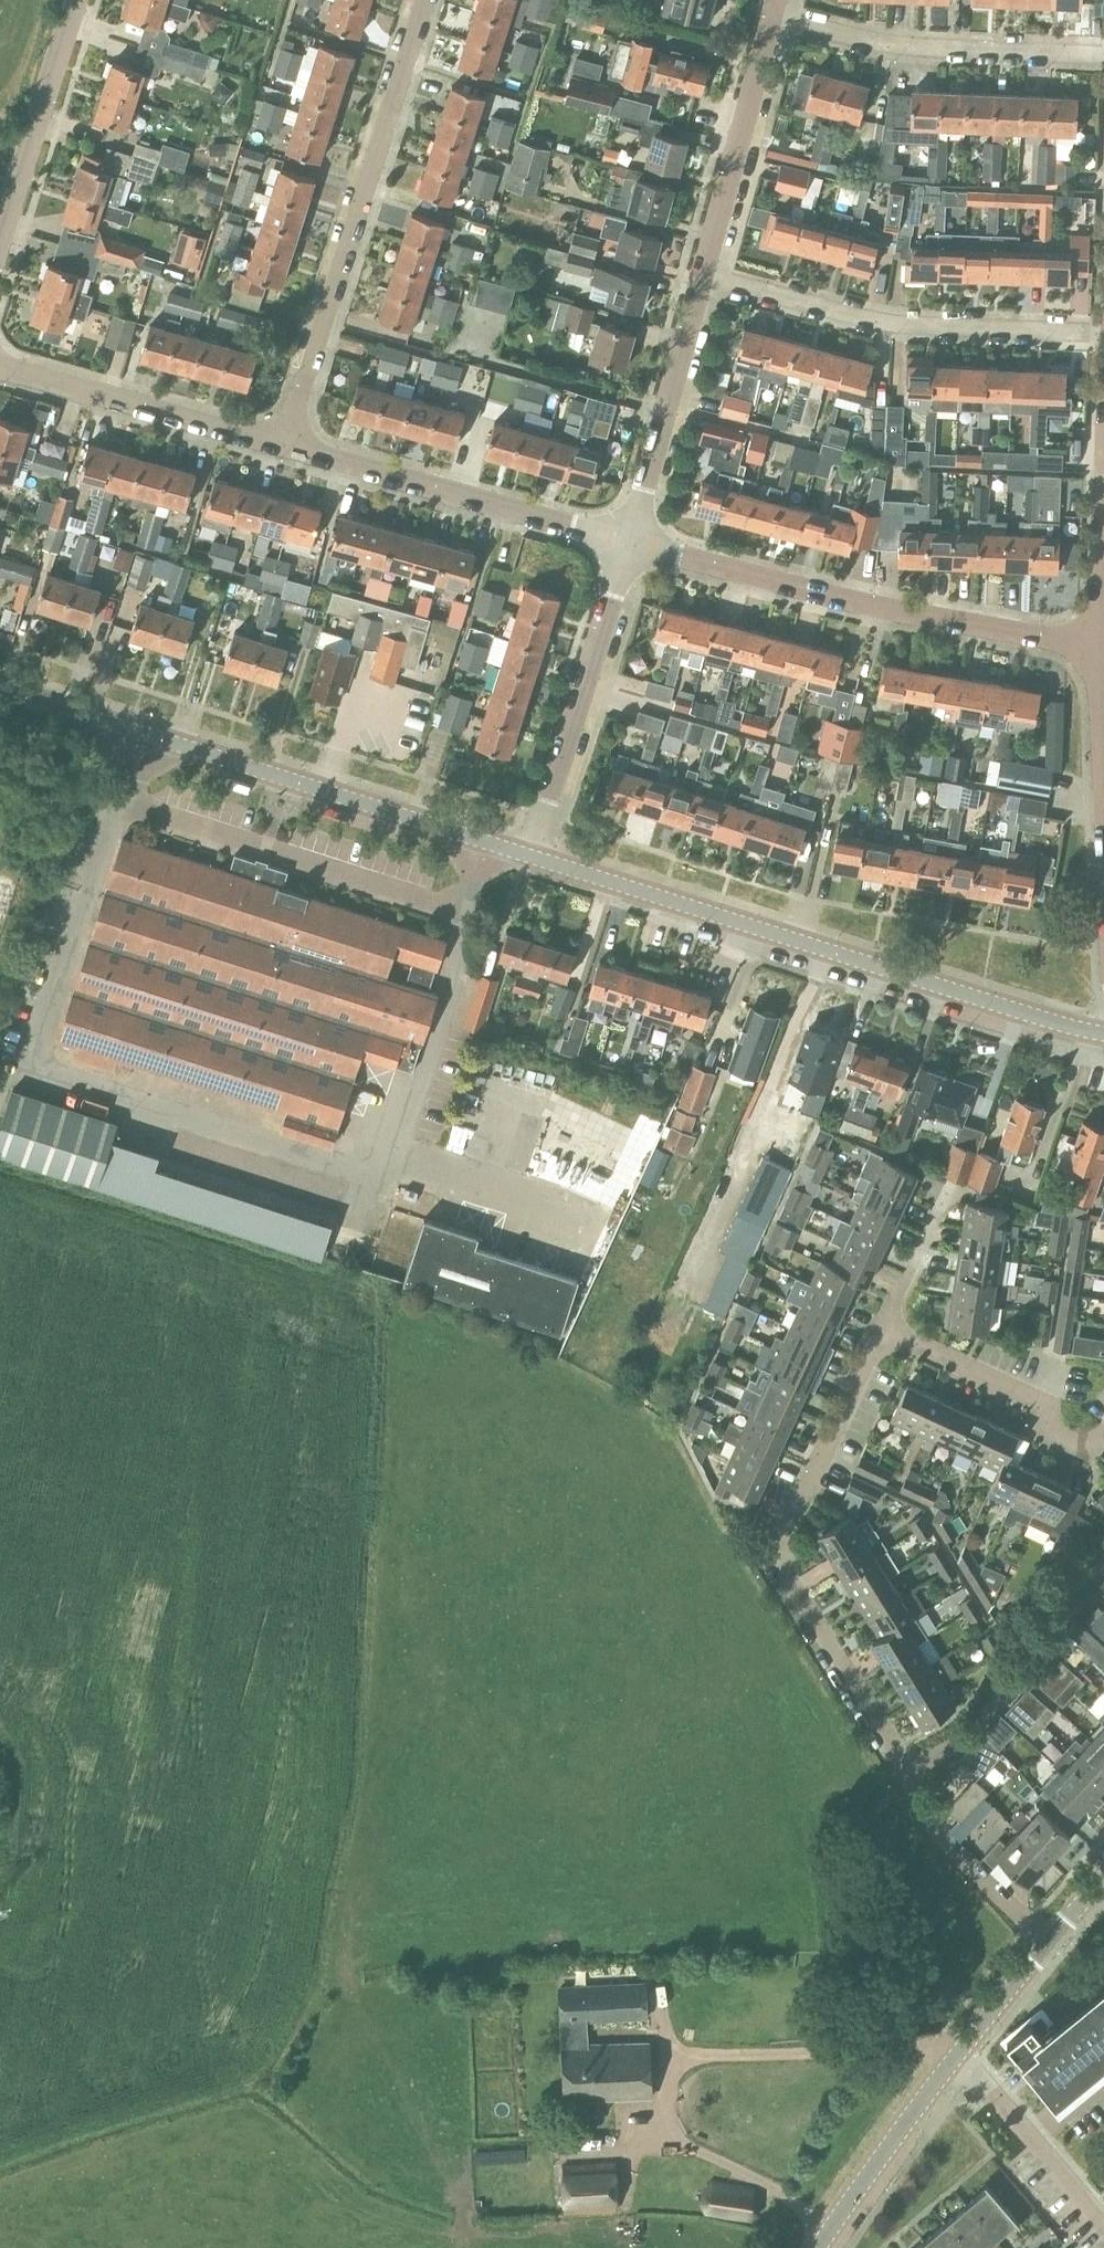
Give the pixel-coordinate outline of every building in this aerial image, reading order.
[(186,5),(171,0),(128,0),(123,15),(147,22),(140,46),(208,67),(217,70),(221,57),(171,41),(172,37),(167,29),(160,26),(164,14),(186,21),(190,8),(185,7),(186,5)] [(367,9),(339,0),(335,0),(326,26),(359,36),(367,9)] [(370,0),(339,0),(367,9),(370,0)] [(529,1),(525,0),(480,0),(475,13),(508,24),(513,8),(524,11),(526,12),(529,1)] [(556,0),(530,0),(529,1),(553,9),(556,0)] [(646,4),(663,8),(709,20),(714,0),(646,0),(646,4)] [(1054,4),(1067,5),(1067,8),(1079,8),(1079,5),(1082,5),(1082,0),(1054,0),(1054,4)] [(549,20),(553,9),(529,1),(526,12),(549,20)] [(575,8),(571,25),(603,33),(607,16),(575,8)] [(500,50),(508,24),(475,13),(467,39),(500,50)] [(491,76),(500,50),(467,39),(459,66),(491,76)] [(517,39),(513,54),(537,61),(541,47),(517,39)] [(620,40),(611,76),(624,79),(624,81),(645,86),(647,78),(655,80),(699,92),(702,81),(706,78),(708,71),(706,67),(707,63),(663,51),(662,54),(653,52),(655,46),(634,40),(634,44),(620,40)] [(312,71),(345,81),(353,54),(321,44),(312,71)] [(204,80),(208,67),(140,46),(133,68),(113,62),(105,90),(137,100),(146,73),(154,75),(161,73),(163,67),(204,80)] [(277,60),(302,67),(306,54),(281,47),(277,60)] [(533,72),(537,61),(513,54),(509,65),(533,72)] [(298,80),(302,67),(277,60),(274,72),(298,80)] [(336,107),(345,81),(312,71),(304,97),(336,107)] [(833,112),(842,80),(815,72),(814,76),(800,72),(792,104),(805,107),(806,105),(833,112)] [(566,101),(609,112),(613,94),(614,93),(609,86),(573,77),(566,101)] [(842,80),(833,112),(860,120),(869,87),(842,80)] [(443,113),(476,123),(484,97),(452,86),(443,113)] [(128,128),(137,100),(105,90),(96,117),(128,128)] [(882,141),(876,176),(880,177),(902,180),(904,163),(893,162),(896,141),(910,142),(910,137),(929,138),(937,139),(938,126),(939,93),(911,92),(911,96),(889,95),(882,141)] [(965,128),(967,94),(939,93),(938,126),(965,128)] [(613,94),(609,112),(620,115),(621,113),(648,120),(652,104),(613,94)] [(967,94),(965,128),(993,129),(994,95),(967,94)] [(1022,96),(994,95),(993,129),(1020,130),(1022,96)] [(1049,97),(1022,96),(1020,130),(1048,131),(1049,97)] [(328,133),(336,107),(304,97),(296,123),(328,133)] [(1077,98),(1049,97),(1048,131),(1076,132),(1077,98)] [(260,112),(283,119),(287,106),(264,99),(260,112)] [(260,112),(256,125),(279,132),(283,119),(260,112)] [(468,149),(476,123),(443,113),(435,139),(468,149)] [(678,172),(686,141),(655,133),(655,134),(645,131),(648,120),(621,113),(620,115),(617,126),(642,133),(639,143),(651,146),(647,164),(678,172)] [(493,114),(489,127),(513,134),(517,122),(493,114)] [(818,136),(817,140),(834,145),(839,127),(830,125),(821,122),(818,136)] [(320,160),(328,133),(296,123),(287,150),(320,160)] [(509,146),(513,134),(489,127),(486,139),(509,147),(509,146)] [(202,158),(139,138),(134,155),(159,163),(197,175),(202,158)] [(946,159),(947,139),(937,139),(929,138),(929,158),(946,159)] [(459,176),(468,149),(435,139),(427,165),(459,176)] [(552,149),(519,140),(505,186),(536,194),(544,165),(548,166),(552,149)] [(816,140),(812,159),(830,163),(834,145),(816,140)] [(985,141),(984,160),(1002,160),(1003,142),(985,141)] [(1058,145),(1039,144),(1038,162),(1057,163),(1058,145)] [(265,153),(242,146),(238,161),(261,167),(265,153)] [(111,173),(113,167),(111,162),(84,153),(73,191),(118,205),(127,178),(111,173)] [(153,184),(159,163),(134,155),(129,172),(131,177),(153,184)] [(945,176),(946,159),(929,158),(928,176),(945,176)] [(1002,160),(984,160),(983,178),(993,179),(1002,179),(1002,160)] [(1056,183),(1057,163),(1038,162),(1037,182),(1039,182),(1039,187),(1054,187),(1054,182),(1056,183)] [(1077,164),(1057,163),(1056,183),(1077,184),(1077,164)] [(630,209),(666,218),(673,190),(637,180),(640,170),(616,164),(611,179),(624,183),(621,194),(626,195),(622,207),(630,209)] [(243,165),(237,184),(254,190),(260,170),(243,165)] [(451,202),(459,176),(427,165),(418,192),(451,202)] [(476,166),(472,179),(495,186),(499,174),(476,166)] [(805,190),(810,173),(789,168),(784,185),(802,190),(800,200),(803,201),(802,204),(795,203),(791,217),(777,213),(773,228),(766,227),(761,246),(784,252),(785,245),(795,248),(807,207),(812,208),(816,193),(805,190)] [(273,196),(305,206),(314,180),(281,170),(273,196)] [(805,190),(816,193),(821,176),(810,173),(805,190)] [(472,179),(468,191),(491,199),(495,186),(472,179)] [(209,181),(203,199),(220,204),(225,186),(209,181)] [(883,229),(898,231),(905,184),(890,182),(883,229)] [(233,194),(232,201),(249,206),(254,190),(237,184),(233,194)] [(895,257),(911,259),(912,246),(911,246),(914,220),(919,221),(924,187),(905,184),(898,231),(899,231),(895,257)] [(867,208),(871,193),(868,193),(860,190),(855,205),(867,208)] [(118,205),(73,191),(64,218),(96,228),(101,215),(130,225),(135,211),(118,205)] [(988,203),(988,218),(999,218),(1000,205),(1020,206),(1021,192),(995,191),(994,203),(988,203)] [(1041,207),(1042,193),(1025,192),(1025,195),(1024,206),(1041,207)] [(1041,207),(1040,222),(1053,223),(1053,207),(1054,207),(1054,193),(1042,193),(1041,207)] [(1082,206),(1082,195),(1067,195),(1067,205),(1082,206)] [(297,232),(305,206),(273,196),(265,221),(297,232)] [(936,202),(936,215),(945,216),(945,202),(936,202)] [(308,205),(301,228),(320,234),(327,211),(308,205)] [(855,205),(851,220),(857,221),(863,223),(864,218),(867,208),(855,205)] [(818,210),(812,208),(807,207),(795,248),(820,255),(827,227),(815,223),(818,210)] [(832,210),(827,227),(820,255),(844,261),(846,262),(853,234),(854,234),(857,221),(851,220),(845,218),(846,214),(832,210)] [(445,224),(412,214),(403,240),(437,251),(445,224)] [(607,214),(601,235),(620,240),(616,254),(653,263),(659,238),(626,230),(628,220),(607,214)] [(907,264),(906,281),(927,282),(927,277),(939,277),(940,233),(944,233),(945,216),(936,215),(935,233),(926,232),(925,247),(912,246),(911,259),(911,264),(907,264)] [(868,276),(880,232),(868,229),(870,220),(864,218),(863,223),(857,221),(854,234),(853,234),(846,262),(844,261),(842,269),(868,276)] [(966,234),(964,278),(991,279),(993,235),(999,235),(999,218),(988,218),(987,234),(966,234)] [(227,219),(222,237),(239,242),(244,224),(227,219)] [(289,257),(297,232),(265,221),(257,247),(289,257)] [(1018,251),(1017,280),(1044,281),(1045,252),(1045,238),(1052,238),(1053,223),(1040,222),(1040,238),(1032,237),(1032,242),(1018,241),(1018,251)] [(570,250),(596,257),(601,238),(575,231),(570,250)] [(192,269),(198,238),(170,232),(164,264),(192,269)] [(939,277),(964,278),(966,234),(944,233),(940,233),(939,277)] [(993,235),(991,279),(1017,280),(1018,251),(1018,241),(1018,236),(1006,235),(999,235),(993,235)] [(234,259),(239,242),(222,237),(216,254),(234,259)] [(1045,252),(1044,281),(1070,282),(1071,270),(1088,271),(1090,238),(1071,237),(1070,253),(1045,252)] [(428,277),(437,251),(403,240),(395,266),(428,277)] [(111,259),(139,268),(145,250),(117,241),(111,259)] [(452,242),(449,254),(472,261),(476,249),(452,242)] [(570,250),(569,252),(548,246),(544,260),(566,266),(565,269),(591,276),(591,274),(593,274),(591,282),(610,288),(606,302),(640,311),(648,281),(615,272),(615,270),(594,265),(596,257),(570,250)] [(281,284),(289,257),(257,247),(248,273),(238,270),(234,285),(265,295),(269,280),(281,284)] [(449,254),(445,267),(468,275),(472,261),(449,254)] [(98,268),(123,276),(126,264),(101,256),(98,268)] [(50,265),(41,292),(91,308),(94,296),(77,290),(82,275),(50,265)] [(428,277),(395,266),(387,293),(420,303),(428,277)] [(483,306),(490,280),(477,277),(470,303),(483,306)] [(127,280),(123,295),(137,299),(141,283),(127,280)] [(496,310),(503,284),(490,280),(483,306),(496,310)] [(503,284),(496,310),(510,314),(517,287),(503,284)] [(184,313),(189,296),(172,291),(171,291),(166,309),(184,313)] [(41,292),(32,319),(47,324),(42,338),(60,343),(64,329),(69,315),(87,320),(91,308),(41,292)] [(412,330),(420,303),(387,293),(378,319),(412,330)] [(438,294),(434,307),(456,315),(460,301),(451,298),(438,294)] [(598,335),(591,359),(624,369),(634,334),(600,325),(601,324),(593,321),(596,308),(549,295),(541,324),(565,331),(566,327),(589,333),(589,332),(598,335)] [(192,297),(189,296),(184,313),(201,318),(206,301),(192,297)] [(237,328),(242,311),(224,306),(219,323),(237,328)] [(430,319),(452,326),(456,315),(434,307),(430,319)] [(242,311),(237,328),(254,333),(259,315),(242,311)] [(114,313),(106,343),(130,350),(138,319),(114,313)] [(151,325),(142,358),(169,366),(179,332),(182,321),(170,318),(167,329),(151,325)] [(732,392),(729,399),(747,404),(751,389),(755,375),(760,376),(771,335),(746,327),(734,370),(745,373),(741,389),(739,389),(732,392)] [(196,373),(205,340),(179,332),(169,366),(196,373)] [(755,375),(751,389),(762,392),(765,378),(772,380),(776,366),(781,368),(789,370),(797,341),(771,335),(760,376),(755,375)] [(223,381),(232,347),(205,340),(196,373),(223,381)] [(803,422),(822,348),(797,341),(789,370),(801,373),(789,418),(803,422)] [(391,371),(398,347),(386,344),(379,368),(391,371)] [(232,347),(223,381),(250,388),(259,355),(232,347)] [(398,347),(391,371),(404,375),(411,351),(398,347)] [(840,384),(848,355),(822,348),(803,422),(814,425),(815,425),(822,398),(820,397),(825,380),(840,384)] [(875,381),(870,380),(874,362),(848,355),(840,384),(837,393),(863,400),(874,399),(875,381)] [(906,403),(921,411),(922,411),(922,395),(932,396),(934,365),(923,364),(924,358),(907,357),(906,403)] [(432,383),(444,387),(450,362),(439,359),(432,383)] [(451,362),(444,387),(457,390),(464,366),(451,362)] [(960,397),(961,366),(934,365),(932,396),(933,407),(927,406),(927,422),(937,422),(938,409),(959,410),(960,397)] [(960,397),(959,410),(979,411),(984,411),(984,410),(985,398),(986,367),(961,366),(960,397)] [(1011,399),(1013,368),(986,367),(985,398),(1011,399)] [(1011,412),(1033,412),(1037,413),(1039,369),(1013,368),(1011,399),(1011,412)] [(1033,412),(1032,428),(1043,429),(1046,429),(1047,413),(1071,414),(1071,398),(1065,398),(1066,370),(1039,369),(1037,413),(1033,412)] [(376,424),(386,391),(359,383),(349,416),(376,424)] [(527,411),(534,386),(520,383),(513,408),(527,411)] [(546,390),(534,386),(527,411),(540,414),(546,390)] [(757,408),(762,392),(751,389),(747,404),(729,399),(726,414),(749,420),(752,407),(757,408)] [(403,431),(412,398),(386,391),(376,424),(403,431)] [(590,448),(598,418),(612,422),(617,404),(589,395),(587,403),(580,427),(576,444),(590,448)] [(429,439),(439,405),(412,398),(403,431),(429,439)] [(580,427),(587,403),(573,399),(566,423),(580,427)] [(439,405),(429,439),(457,446),(466,413),(439,405)] [(883,458),(885,437),(887,406),(872,406),(869,454),(883,458)] [(887,406),(885,437),(901,437),(903,407),(887,406)] [(781,426),(786,411),(771,407),(766,421),(781,426)] [(979,411),(978,427),(989,427),(989,410),(984,410),(984,411),(979,411)] [(20,454),(33,458),(30,467),(48,472),(54,455),(37,450),(38,447),(33,445),(37,431),(28,429),(28,428),(0,419),(0,448),(20,454)] [(513,462),(522,429),(495,421),(486,454),(513,462)] [(722,517),(733,476),(738,477),(738,475),(742,461),(732,459),(736,442),(741,444),(744,431),(718,424),(718,426),(706,423),(701,442),(726,448),(718,485),(703,481),(696,510),(722,517)] [(927,424),(926,440),(937,440),(937,424),(927,424)] [(978,427),(977,444),(988,444),(989,427),(978,427)] [(1042,445),(1043,429),(1032,428),(1031,444),(1042,445)] [(540,469),(549,436),(522,429),(513,462),(540,469)] [(762,464),(769,437),(770,434),(754,430),(753,433),(746,460),(762,464)] [(845,447),(848,438),(828,432),(825,441),(845,447)] [(566,477),(576,444),(549,436),(540,469),(566,477)] [(793,458),(796,445),(778,440),(773,462),(785,465),(787,456),(793,458)] [(742,461),(746,445),(741,444),(736,442),(732,459),(742,461)] [(844,465),(848,449),(823,443),(821,451),(819,458),(835,463),(844,465)] [(89,444),(80,476),(95,481),(92,495),(95,496),(91,511),(108,516),(113,499),(117,486),(107,484),(116,451),(89,444)] [(576,444),(566,477),(594,484),(603,451),(590,448),(576,444)] [(783,471),(793,474),(795,468),(803,471),(810,448),(796,445),(793,458),(787,456),(785,465),(783,471)] [(988,446),(988,464),(1007,465),(1007,447),(988,446)] [(20,454),(0,448),(0,477),(12,481),(20,454)] [(107,484),(117,486),(133,491),(142,459),(116,451),(107,484)] [(957,464),(977,465),(981,465),(982,454),(964,453),(957,453),(957,464)] [(1063,454),(1038,453),(1037,467),(1062,468),(1063,454)] [(54,455),(48,472),(66,478),(72,461),(54,455)] [(160,498),(169,466),(142,459),(133,491),(160,498)] [(160,498),(156,511),(165,513),(167,514),(171,501),(187,506),(196,474),(169,466),(160,498)] [(789,490),(793,474),(783,471),(779,487),(772,485),(768,498),(755,495),(748,523),(773,530),(780,501),(784,489),(789,490)] [(836,472),(833,485),(843,488),(847,475),(836,472)] [(1033,520),(1031,567),(1058,568),(1059,535),(1046,534),(1046,521),(1060,522),(1062,475),(1036,474),(1035,488),(1042,488),(1041,507),(1033,507),(1033,503),(1026,502),(1026,520),(1033,520)] [(748,523),(755,495),(742,491),(746,477),(738,475),(738,477),(733,476),(722,517),(748,523)] [(229,532),(233,520),(242,486),(215,479),(206,512),(202,525),(229,532)] [(939,484),(923,483),(922,501),(929,501),(930,498),(938,498),(939,484)] [(834,503),(835,501),(839,502),(843,488),(833,485),(829,502),(834,503)] [(982,500),(990,501),(991,486),(975,485),(974,503),(982,503),(982,500)] [(259,527),(268,494),(242,486),(233,520),(259,527)] [(1042,488),(1035,488),(1027,488),(1026,502),(1033,503),(1033,507),(1041,507),(1042,488)] [(284,540),(295,501),(268,494),(259,527),(275,532),(274,537),(284,540)] [(51,524),(81,532),(87,524),(69,518),(75,499),(60,495),(51,524)] [(882,513),(877,545),(901,546),(900,561),(926,562),(928,516),(937,516),(938,498),(930,498),(929,501),(922,501),(922,502),(918,502),(917,515),(882,513)] [(989,518),(990,501),(982,500),(982,503),(974,503),(974,518),(969,517),(968,531),(955,530),(953,563),(978,564),(980,518),(989,518)] [(285,540),(284,545),(309,552),(312,542),(321,509),(295,501),(285,534),(286,535),(285,540)] [(798,537),(806,508),(780,501),(773,530),(798,537)] [(877,545),(882,513),(883,505),(866,501),(864,508),(839,502),(835,501),(834,503),(831,514),(824,543),(850,550),(852,539),(877,545)] [(824,543),(831,514),(806,508),(798,537),(824,543)] [(143,526),(161,530),(165,513),(156,511),(148,509),(143,526)] [(91,511),(87,524),(81,532),(99,538),(100,532),(103,533),(108,516),(91,511)] [(358,558),(369,522),(343,514),(333,551),(358,558)] [(943,517),(937,516),(928,516),(926,562),(953,563),(955,530),(942,530),(943,517)] [(994,518),(989,518),(980,518),(978,564),(1005,566),(1006,533),(993,532),(994,518)] [(1033,520),(1026,520),(1021,519),(1020,533),(1006,533),(1005,566),(1031,567),(1033,520)] [(381,579),(385,566),(395,529),(369,522),(358,558),(374,563),(371,576),(381,579)] [(66,529),(51,525),(44,548),(59,552),(66,529)] [(161,530),(143,526),(139,543),(155,549),(161,530)] [(411,573),(422,537),(395,529),(385,566),(411,573)] [(99,538),(81,532),(76,549),(93,555),(99,538)] [(438,580),(448,544),(422,537),(411,573),(438,580)] [(219,568),(226,544),(213,540),(206,564),(219,568)] [(239,548),(226,544),(219,568),(232,571),(239,548)] [(466,588),(476,552),(448,544),(438,580),(435,589),(446,592),(448,583),(466,588)] [(93,555),(76,549),(71,566),(88,572),(93,555)] [(154,557),(139,552),(128,586),(143,591),(147,579),(146,579),(154,557)] [(244,584),(269,591),(270,592),(280,558),(267,554),(261,578),(247,574),(244,584)] [(20,561),(3,555),(0,564),(0,574),(14,578),(20,561)] [(280,558),(270,592),(281,595),(284,585),(286,585),(293,561),(280,558)] [(34,574),(37,566),(20,561),(14,578),(22,581),(31,583),(34,574)] [(175,562),(169,580),(186,585),(192,567),(175,562)] [(75,582),(64,615),(90,624),(101,590),(90,587),(94,574),(88,572),(79,569),(75,582)] [(331,583),(334,572),(323,569),(320,580),(331,583)] [(64,615),(75,582),(49,573),(38,607),(64,615)] [(370,578),(365,593),(377,596),(381,581),(370,578)] [(169,580),(164,596),(172,598),(181,601),(186,585),(169,580)] [(31,583),(22,581),(13,609),(22,612),(31,583)] [(377,596),(389,600),(393,584),(381,581),(377,596)] [(519,613),(551,623),(560,596),(527,586),(519,613)] [(483,588),(479,600),(503,608),(507,595),(504,594),(483,588)] [(329,609),(343,614),(348,594),(335,590),(329,609)] [(270,592),(269,591),(263,608),(281,613),(286,597),(281,595),(270,592)] [(422,593),(416,613),(429,616),(434,596),(422,593)] [(131,636),(159,644),(168,611),(172,598),(164,596),(157,594),(154,607),(141,603),(131,636)] [(396,683),(402,663),(416,613),(348,594),(343,614),(359,618),(352,641),(376,648),(375,649),(378,649),(371,675),(396,683)] [(462,625),(470,602),(455,598),(449,622),(462,625)] [(498,620),(503,608),(479,600),(475,613),(498,620)] [(679,654),(690,613),(664,606),(656,635),(667,638),(661,661),(669,663),(672,652),(679,654)] [(281,613),(263,608),(258,625),(266,628),(262,641),(261,641),(251,674),(277,682),(287,649),(275,645),(279,631),(276,630),(281,613)] [(168,611),(159,644),(186,652),(196,619),(168,611)] [(417,668),(425,642),(455,652),(463,628),(432,618),(416,613),(402,663),(417,668)] [(543,649),(551,623),(519,613),(511,639),(543,649)] [(704,661),(715,619),(690,613),(679,654),(672,652),(669,663),(671,663),(670,668),(679,671),(683,656),(689,657),(691,650),(705,654),(704,661)] [(315,647),(323,624),(307,619),(300,643),(315,647)] [(730,668),(742,626),(715,619),(704,661),(725,667),(730,668)] [(725,667),(721,682),(731,685),(735,669),(742,671),(744,665),(757,668),(766,632),(742,626),(730,668),(725,667)] [(251,674),(261,641),(235,632),(224,665),(251,674)] [(755,676),(775,681),(776,679),(781,680),(783,668),(784,668),(791,639),(766,632),(757,668),(755,676)] [(466,639),(462,652),(487,660),(491,647),(474,642),(466,639)] [(535,675),(543,649),(511,639),(503,665),(535,675)] [(796,672),(809,675),(810,675),(818,646),(791,639),(784,668),(783,668),(781,680),(776,679),(775,681),(771,696),(782,698),(786,682),(793,684),(796,672)] [(348,683),(357,655),(327,646),(313,692),(340,700),(345,682),(348,683)] [(807,686),(821,690),(818,701),(838,706),(843,689),(835,687),(844,653),(818,646),(810,675),(809,675),(807,686)] [(482,672),(487,660),(462,652),(459,665),(482,672)] [(912,666),(886,661),(878,707),(898,711),(899,708),(904,709),(905,708),(907,695),(912,666)] [(527,701),(535,675),(503,665),(494,691),(527,701)] [(933,700),(938,671),(912,666),(907,695),(933,700)] [(675,686),(679,671),(670,668),(666,683),(650,679),(645,694),(672,701),(676,686),(675,686)] [(938,671),(933,700),(945,702),(943,715),(950,716),(956,717),(958,705),(963,676),(938,671)] [(961,722),(982,725),(989,680),(963,676),(958,705),(956,717),(950,716),(947,734),(958,735),(961,722)] [(989,680),(982,725),(994,727),(1002,729),(997,759),(1002,760),(1015,685),(989,680)] [(728,697),(731,685),(721,682),(717,698),(722,699),(727,700),(728,697)] [(628,703),(630,685),(618,684),(616,701),(628,703)] [(1042,690),(1015,685),(1002,760),(998,784),(1050,793),(1052,778),(1030,774),(1032,764),(1007,759),(1012,731),(1034,735),(1042,690)] [(691,712),(695,698),(696,691),(680,686),(675,707),(691,712)] [(449,691),(446,703),(470,711),(474,699),(449,691)] [(519,727),(527,701),(494,691),(486,717),(519,727)] [(716,719),(721,705),(695,698),(691,712),(716,719)] [(716,719),(731,723),(737,703),(727,700),(722,699),(721,705),(716,719)] [(847,725),(840,758),(855,761),(868,705),(853,702),(847,725)] [(463,733),(470,711),(446,703),(442,715),(435,713),(432,723),(463,733)] [(904,709),(899,708),(898,711),(896,724),(906,726),(909,709),(905,708),(904,709)] [(652,729),(662,733),(667,718),(640,710),(633,734),(648,739),(652,729)] [(767,733),(771,718),(745,711),(741,726),(741,728),(767,735),(767,734),(767,733)] [(686,737),(692,719),(672,714),(667,731),(686,737)] [(510,753),(519,727),(486,717),(478,743),(510,753)] [(712,748),(719,727),(692,719),(686,737),(685,739),(692,741),(692,742),(707,747),(712,748)] [(833,721),(825,754),(840,758),(847,725),(833,721)] [(780,723),(776,737),(792,741),(795,727),(780,723)] [(904,740),(906,726),(896,724),(893,739),(904,740)] [(662,733),(652,729),(648,739),(647,744),(658,747),(662,733)] [(947,734),(944,750),(955,752),(958,735),(947,734)] [(616,766),(606,799),(633,808),(643,775),(648,761),(653,763),(658,747),(647,744),(642,759),(633,756),(629,770),(616,766)] [(716,749),(712,748),(707,747),(704,754),(702,761),(707,763),(711,764),(716,749)] [(965,778),(969,757),(949,753),(945,774),(965,778)] [(825,754),(817,785),(832,789),(840,758),(825,754)] [(941,774),(944,757),(927,754),(924,771),(941,774)] [(840,758),(832,789),(847,792),(855,761),(840,758)] [(661,765),(653,763),(648,761),(633,808),(661,816),(671,783),(657,779),(661,765)] [(671,783),(661,816),(688,825),(707,763),(702,761),(701,765),(699,772),(689,768),(688,773),(683,787),(671,783)] [(725,800),(729,788),(706,780),(711,764),(707,763),(688,825),(715,833),(725,800)] [(755,779),(766,782),(771,766),(761,763),(755,779)] [(895,814),(905,816),(908,799),(910,800),(912,790),(916,790),(918,775),(908,774),(903,798),(898,798),(895,814)] [(954,804),(958,781),(937,778),(933,800),(954,804)] [(715,833),(742,842),(753,809),(756,797),(761,798),(762,796),(766,782),(755,779),(751,793),(742,791),(738,804),(725,800),(715,833)] [(951,824),(962,826),(966,804),(979,807),(982,787),(963,784),(959,808),(954,807),(951,824)] [(988,786),(982,806),(999,811),(1005,791),(988,786)] [(1019,809),(1027,811),(1046,814),(1048,799),(1022,794),(1019,808),(1019,809)] [(753,809),(742,842),(769,850),(779,817),(782,807),(776,805),(768,804),(764,796),(762,796),(761,798),(756,797),(753,809)] [(779,817),(769,850),(797,859),(806,829),(810,830),(817,809),(785,799),(782,807),(779,817)] [(1018,835),(1020,821),(1025,821),(1027,811),(1019,809),(1019,808),(1012,807),(1007,833),(1018,835)] [(868,839),(862,872),(890,877),(896,844),(898,831),(902,832),(905,816),(895,814),(892,830),(885,829),(882,842),(868,839)] [(862,872),(868,839),(852,836),(854,821),(840,819),(837,834),(839,834),(833,867),(862,872)] [(924,849),(918,882),(946,887),(954,840),(959,841),(962,826),(951,824),(948,839),(926,835),(924,849)] [(890,877),(918,882),(924,849),(909,847),(912,834),(902,832),(898,831),(896,844),(890,877)] [(1015,852),(1018,835),(1007,833),(1004,850),(1010,851),(1015,852)] [(236,854),(231,871),(125,837),(60,1040),(80,1046),(77,1056),(115,1069),(118,1058),(289,1113),(284,1130),(333,1146),(362,1055),(414,1071),(439,993),(430,990),(437,968),(438,968),(447,940),(284,888),(290,871),(236,854)] [(968,843),(959,841),(954,840),(946,887),(974,892),(980,859),(965,857),(968,843)] [(980,859),(974,892),(1002,897),(1010,851),(1004,850),(982,846),(980,859)] [(1030,902),(1038,856),(1015,852),(1010,851),(1002,897),(1030,902)] [(527,993),(543,943),(510,932),(502,958),(527,966),(524,975),(519,973),(513,989),(527,993)] [(543,943),(527,993),(539,997),(544,982),(537,980),(539,970),(568,979),(576,954),(543,943)] [(608,997),(619,1000),(629,970),(601,962),(592,992),(594,993),(590,1007),(604,1011),(608,997)] [(647,1009),(656,978),(629,970),(619,1000),(615,1016),(626,1019),(630,1004),(647,1009)] [(471,1007),(465,1025),(485,1031),(491,1014),(489,1013),(500,979),(482,973),(471,1007)] [(674,1017),(683,986),(656,978),(647,1009),(643,1021),(638,1020),(634,1034),(648,1039),(653,1021),(671,1027),(674,1017)] [(566,1019),(576,992),(569,989),(562,986),(551,1013),(566,1019)] [(671,1027),(670,1030),(683,1034),(686,1021),(703,1026),(712,995),(683,986),(674,1017),(671,1027)] [(733,1068),(739,1070),(759,1076),(761,1077),(779,1018),(752,1009),(745,1030),(743,1029),(740,1040),(742,1040),(733,1068)] [(577,1057),(588,1019),(574,1015),(567,1038),(563,1037),(559,1051),(577,1057)] [(826,1088),(843,1039),(810,1027),(799,1056),(798,1056),(798,1057),(799,1058),(798,1062),(796,1061),(796,1063),(797,1063),(796,1066),(794,1066),(794,1067),(795,1068),(794,1072),(793,1072),(792,1073),(793,1073),(792,1078),(811,1084),(802,1111),(819,1117),(819,1116),(829,1089),(826,1088)] [(644,1050),(648,1039),(634,1034),(630,1046),(644,1050)] [(690,1074),(703,1045),(691,1039),(677,1068),(690,1074)] [(845,1116),(842,1127),(857,1132),(864,1110),(866,1103),(867,1104),(884,1054),(872,1050),(870,1046),(864,1045),(860,1046),(859,1045),(847,1080),(857,1083),(855,1090),(845,1116)] [(884,1054),(867,1104),(877,1107),(881,1096),(885,1098),(886,1093),(900,1098),(911,1063),(884,1054)] [(717,1072),(695,1064),(680,1104),(703,1112),(717,1072)] [(938,1117),(963,1126),(977,1087),(924,1068),(915,1092),(913,1091),(899,1130),(913,1135),(922,1108),(939,1114),(938,1117)] [(638,1083),(653,1087),(656,1075),(641,1070),(638,1083)] [(118,1122),(14,1089),(0,1132),(0,1153),(99,1184),(118,1122)] [(979,1150),(968,1181),(996,1190),(1006,1160),(1011,1162),(1017,1146),(1032,1151),(1046,1109),(1043,1108),(1042,1103),(1030,1100),(1027,1103),(1016,1099),(1003,1141),(998,1157),(979,1150)] [(656,1139),(686,1155),(696,1136),(689,1132),(697,1119),(679,1110),(672,1125),(665,1121),(656,1139)] [(875,1126),(879,1115),(864,1110),(857,1132),(875,1139),(880,1128),(875,1126)] [(1070,1164),(1084,1170),(1077,1190),(1075,1198),(1074,1199),(1076,1199),(1073,1210),(1089,1215),(1092,1205),(1103,1171),(1103,1128),(1085,1122),(1070,1164)] [(811,1149),(825,1156),(829,1148),(815,1141),(811,1149)] [(954,1141),(944,1171),(960,1178),(968,1181),(979,1150),(954,1141)] [(811,1149),(800,1173),(821,1182),(831,1158),(825,1156),(811,1149)] [(873,1178),(910,1195),(919,1175),(883,1158),(884,1154),(872,1149),(867,1159),(862,1161),(864,1165),(861,1172),(873,1178)] [(899,1217),(910,1195),(873,1178),(867,1191),(860,1188),(859,1190),(856,1189),(853,1196),(863,1200),(899,1217)] [(791,1194),(811,1203),(815,1194),(795,1185),(791,1194)] [(964,1226),(1003,1233),(1018,1236),(1020,1225),(1005,1222),(1007,1211),(1012,1199),(979,1185),(976,1204),(968,1203),(964,1226)] [(806,1213),(811,1203),(791,1194),(786,1204),(806,1213)] [(863,1200),(852,1222),(889,1239),(899,1217),(863,1200)] [(1069,1229),(1072,1214),(1055,1212),(1052,1230),(1050,1241),(1066,1244),(1068,1233),(1067,1233),(1068,1229),(1069,1229)] [(1072,1214),(1070,1229),(1073,1230),(1071,1244),(1087,1247),(1088,1237),(1091,1217),(1072,1214)] [(480,1235),(426,1217),(405,1281),(563,1332),(580,1278),(478,1244),(480,1235)] [(843,1218),(833,1239),(843,1243),(880,1260),(889,1239),(852,1222),(843,1218)] [(771,1237),(793,1247),(800,1232),(778,1222),(771,1237)] [(999,1257),(1003,1233),(964,1226),(960,1250),(999,1257)] [(294,1229),(291,1238),(315,1246),(318,1236),(294,1229)] [(792,1249),(793,1247),(771,1237),(767,1247),(780,1253),(784,1245),(792,1249)] [(1064,1254),(1066,1244),(1050,1241),(1049,1252),(1064,1254)] [(870,1282),(880,1260),(843,1243),(833,1264),(824,1260),(823,1260),(870,1282)] [(1071,1244),(1067,1269),(1083,1271),(1085,1257),(1087,1247),(1071,1244)] [(999,1258),(999,1257),(960,1250),(957,1274),(996,1281),(1007,1283),(1010,1260),(999,1258)] [(868,1286),(870,1282),(823,1260),(813,1282),(849,1299),(857,1281),(868,1286)] [(745,1277),(759,1284),(763,1275),(749,1268),(745,1277)] [(1067,1269),(1063,1292),(1079,1294),(1083,1271),(1067,1269)] [(787,1296),(803,1304),(839,1320),(849,1299),(813,1282),(797,1274),(787,1296)] [(957,1274),(953,1298),(992,1304),(996,1281),(957,1274)] [(754,1294),(759,1284),(745,1277),(740,1288),(754,1294)] [(1044,1278),(1043,1289),(1057,1291),(1059,1280),(1044,1278)] [(1041,1299),(1055,1301),(1057,1291),(1043,1289),(1041,1299)] [(1075,1318),(1079,1294),(1063,1292),(1059,1316),(1075,1318)] [(988,1330),(992,1305),(953,1298),(948,1328),(966,1331),(966,1327),(988,1330)] [(829,1342),(839,1320),(803,1304),(793,1326),(829,1342)] [(1039,1311),(1034,1341),(1050,1344),(1055,1314),(1039,1311)] [(731,1324),(752,1334),(756,1325),(736,1316),(731,1324)] [(1070,1351),(1075,1318),(1059,1316),(1054,1349),(1070,1351)] [(752,1335),(752,1334),(731,1324),(727,1335),(738,1340),(743,1331),(752,1335)] [(777,1335),(773,1344),(825,1367),(823,1367),(826,1359),(828,1360),(835,1345),(829,1342),(793,1326),(787,1339),(777,1335)] [(1074,1351),(1103,1356),(1103,1344),(1076,1340),(1074,1351)] [(760,1350),(755,1360),(764,1364),(809,1385),(809,1386),(815,1389),(821,1375),(819,1374),(822,1368),(824,1369),(825,1367),(773,1344),(769,1354),(760,1350)] [(711,1368),(724,1374),(728,1365),(715,1359),(711,1368)] [(747,1384),(749,1386),(763,1392),(798,1408),(809,1386),(809,1385),(764,1364),(756,1380),(751,1377),(747,1384)] [(720,1384),(724,1374),(711,1368),(706,1378),(720,1384)] [(914,1431),(931,1394),(910,1385),(893,1421),(914,1431)] [(789,1430),(798,1408),(763,1392),(749,1386),(744,1396),(758,1402),(753,1413),(789,1430)] [(914,1431),(936,1440),(953,1404),(931,1394),(914,1431)] [(691,1411),(704,1417),(708,1408),(695,1402),(691,1411)] [(958,1450),(974,1414),(953,1404),(936,1440),(958,1450)] [(700,1428),(704,1417),(691,1411),(686,1421),(700,1428)] [(779,1451),(789,1430),(753,1413),(746,1428),(731,1421),(727,1427),(779,1451)] [(980,1460),(996,1424),(974,1414),(958,1450),(980,1460)] [(1001,1470),(1018,1434),(996,1424),(980,1460),(1001,1470)] [(769,1473),(779,1451),(727,1427),(723,1437),(739,1444),(733,1457),(769,1473)] [(998,1509),(1008,1513),(1028,1467),(1009,1458),(1019,1434),(1018,1434),(1001,1470),(990,1495),(1002,1500),(998,1509)] [(758,1496),(769,1473),(733,1457),(718,1490),(731,1496),(730,1497),(751,1507),(756,1495),(758,1496)] [(862,1472),(887,1482),(893,1469),(869,1458),(862,1472)] [(1030,1522),(1050,1477),(1028,1467),(1008,1513),(1004,1522),(1013,1526),(1016,1519),(1029,1524),(1030,1522)] [(912,1494),(918,1480),(917,1480),(920,1473),(911,1469),(902,1489),(912,1494)] [(878,1503),(884,1489),(860,1477),(854,1491),(878,1503)] [(1073,1487),(1050,1477),(1030,1522),(1052,1532),(1052,1533),(1075,1544),(1099,1527),(1075,1515),(1074,1516),(1063,1510),(1073,1487)] [(931,1503),(937,1489),(918,1480),(912,1494),(931,1503)] [(867,1519),(859,1525),(853,1514),(832,1527),(830,1524),(816,1533),(829,1556),(865,1534),(874,1529),(867,1519)] [(916,1531),(929,1523),(924,1514),(911,1522),(916,1531)] [(949,1515),(937,1522),(942,1531),(954,1523),(949,1515)] [(929,1523),(916,1531),(922,1540),(934,1532),(929,1523)] [(942,1531),(948,1540),(960,1533),(954,1523),(942,1531)] [(842,1576),(877,1555),(865,1534),(829,1556),(842,1576)] [(973,1581),(986,1574),(967,1543),(959,1560),(973,1581)] [(954,1564),(948,1555),(942,1544),(929,1552),(941,1572),(954,1564)] [(877,1555),(842,1576),(854,1596),(889,1575),(900,1569),(888,1548),(877,1555)] [(954,1564),(941,1572),(947,1581),(959,1573),(954,1564)] [(986,1574),(973,1581),(990,1608),(997,1593),(986,1574)] [(867,1617),(902,1596),(889,1575),(854,1596),(867,1617)] [(902,1596),(867,1617),(879,1637),(914,1616),(926,1609),(914,1589),(902,1596)] [(961,1603),(967,1612),(978,1605),(973,1596),(961,1603)] [(978,1605),(967,1612),(973,1622),(984,1614),(978,1605)] [(1099,1605),(1086,1618),(1090,1623),(1103,1636),(1103,1609),(1099,1605)] [(1091,1652),(1102,1641),(1070,1611),(1059,1623),(1091,1652)] [(871,1643),(883,1663),(918,1641),(927,1636),(914,1616),(879,1637),(879,1638),(871,1643)] [(987,1645),(998,1638),(994,1631),(982,1638),(987,1645)] [(918,1641),(883,1663),(896,1683),(939,1657),(927,1636),(918,1641)] [(998,1638),(987,1645),(994,1656),(1007,1647),(1002,1639),(1000,1641),(998,1638)] [(1091,1652),(1103,1664),(1103,1643),(1102,1641),(1091,1652)] [(908,1703),(943,1682),(957,1674),(945,1653),(939,1657),(896,1683),(908,1703)] [(1063,1683),(1075,1671),(1058,1655),(1047,1668),(1063,1683)] [(1052,1695),(1063,1683),(1047,1668),(1036,1680),(1052,1695)] [(1063,1683),(1075,1693),(1086,1681),(1075,1671),(1063,1683)] [(943,1682),(908,1703),(924,1729),(942,1719),(940,1715),(957,1705),(943,1682)] [(1064,1705),(1075,1693),(1063,1683),(1052,1695),(1064,1705)] [(1034,1715),(1046,1702),(1029,1687),(1018,1700),(1034,1715)] [(1024,1726),(1034,1715),(1018,1700),(1008,1711),(1024,1726)] [(1045,1725),(1050,1730),(1058,1721),(1053,1717),(1057,1712),(1046,1702),(1034,1715),(1045,1725)] [(1024,1726),(1035,1737),(1045,1725),(1034,1715),(1024,1726)] [(1089,1736),(1103,1749),(1103,1721),(1089,1736)] [(1001,1750),(1010,1741),(992,1722),(986,1734),(1001,1750)] [(1003,1752),(1001,1750),(986,1734),(977,1750),(970,1764),(982,1775),(1003,1752)] [(1089,1736),(1082,1743),(1077,1739),(1069,1747),(1103,1779),(1103,1749),(1089,1736)] [(1103,1787),(1103,1779),(1069,1747),(1055,1762),(1060,1768),(1101,1805),(1103,1802),(1103,1798),(1099,1793),(1103,1787)] [(1096,1810),(1101,1805),(1060,1768),(1046,1783),(1049,1786),(1048,1787),(1078,1815),(1089,1804),(1096,1810)] [(976,1778),(948,1809),(962,1822),(991,1791),(976,1778)] [(1020,1832),(1050,1859),(1071,1837),(1061,1828),(1067,1823),(1062,1818),(1060,1820),(1053,1814),(1049,1818),(1040,1810),(1020,1832)] [(1000,1839),(984,1858),(993,1866),(1002,1857),(1030,1882),(1050,1859),(1020,1832),(1008,1846),(1000,1839)] [(647,1983),(562,1987),(568,2100),(653,2096),(650,2042),(588,2045),(587,2020),(648,2017),(647,1983)] [(1008,2040),(1056,2099),(1057,2098),(1054,2093),(1069,2081),(1073,2086),(1074,2085),(1070,2080),(1085,2068),(1089,2073),(1090,2072),(1086,2067),(1101,2055),(1103,2059),(1103,2057),(1102,2054),(1103,2052),(1103,1993),(1052,2035),(1048,2030),(1051,2028),(1048,2024),(1050,2023),(1043,2014),(1044,2013),(1039,2008),(1038,2010),(1041,2013),(1008,2040)] [(564,2170),(565,2207),(566,2207),(566,2213),(618,2210),(618,2205),(620,2204),(618,2161),(564,2164),(564,2170)] [(701,2203),(707,2214),(753,2221),(761,2213),(762,2199),(755,2188),(713,2181),(704,2189),(701,2203)] [(969,2205),(997,2238),(1019,2220),(991,2186),(969,2205)] [(997,2238),(969,2205),(947,2223),(969,2247),(986,2247),(997,2238)] [(947,2223),(926,2241),(932,2247),(969,2247),(947,2223)]
